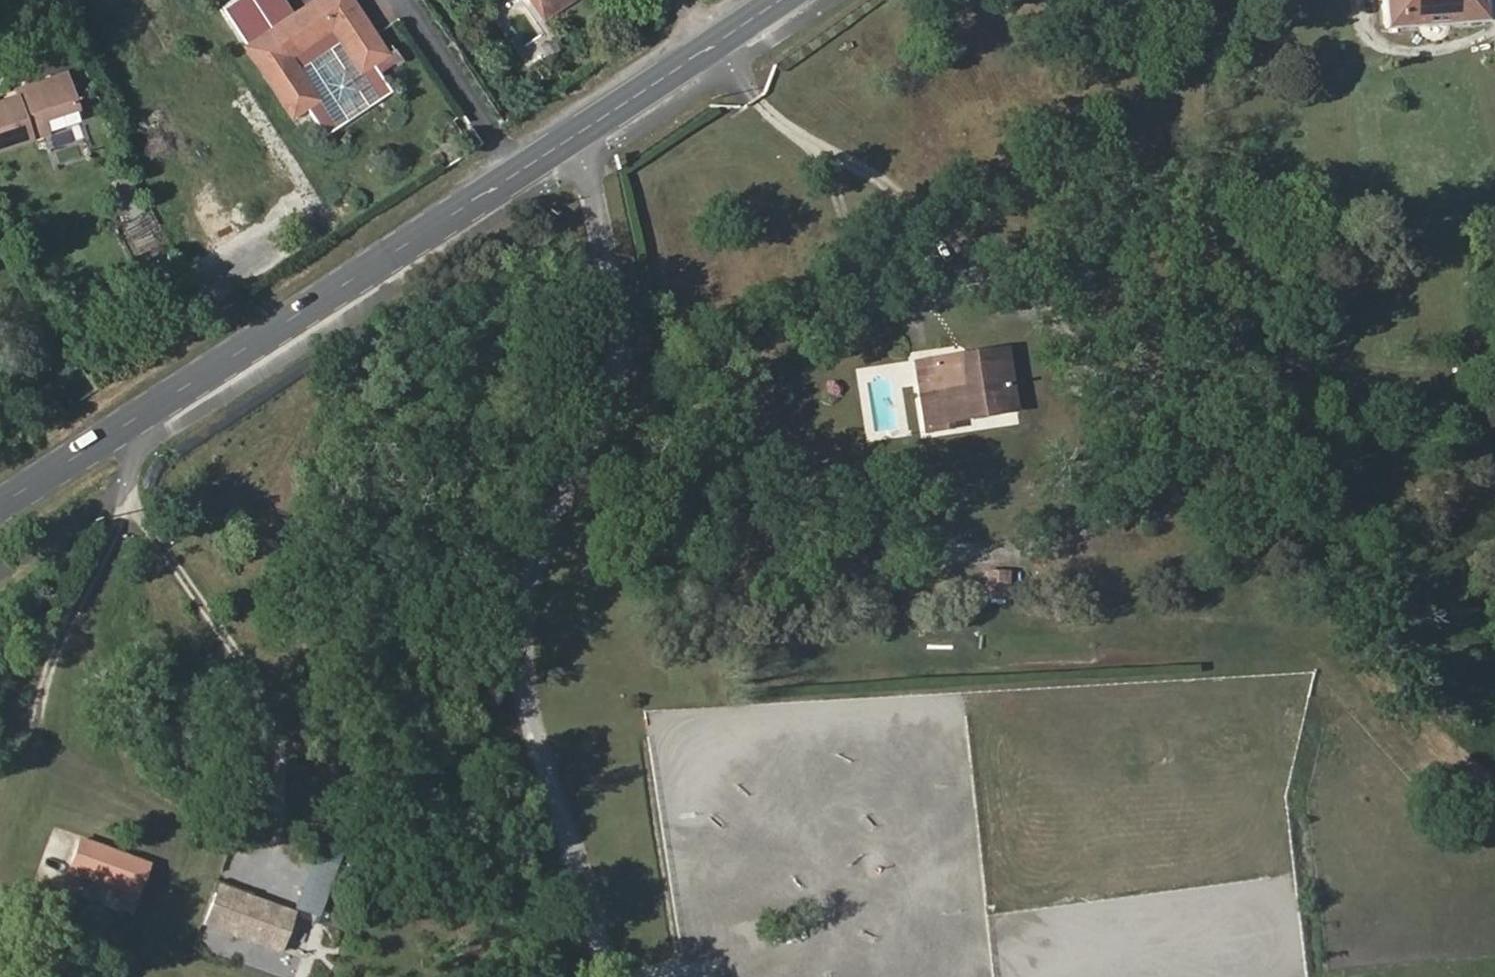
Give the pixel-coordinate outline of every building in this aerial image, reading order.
[(264,0),(229,0),(295,102),(318,88),(294,50),(340,21),(364,58),(387,43),(360,0),(309,0),(277,20),(264,0)] [(554,15),(577,0),(544,0),(554,15)] [(1385,28),(1484,22),(1483,0),(1383,0),(1385,28)] [(18,96),(0,102),(0,148),(52,132),(47,117),(53,110),(78,102),(69,71),(31,83),(33,91),(18,96)] [(31,83),(16,88),(18,96),(33,91),(31,83)] [(1005,357),(1004,349),(962,354),(963,362),(1005,357)] [(934,358),(936,375),(921,377),(928,429),(951,427),(950,419),(1013,411),(1005,357),(963,362),(962,354),(934,358)] [(934,358),(919,360),(921,377),(936,375),(934,358)] [(985,596),(1010,599),(1013,568),(988,566),(985,596)] [(133,910),(150,863),(81,837),(64,885),(76,889),(81,876),(120,890),(116,904),(133,910)] [(321,844),(298,906),(328,917),(351,855),(321,844)] [(295,917),(216,889),(203,924),(219,930),(214,944),(231,951),(236,937),(264,946),(261,953),(278,959),(295,917)]
